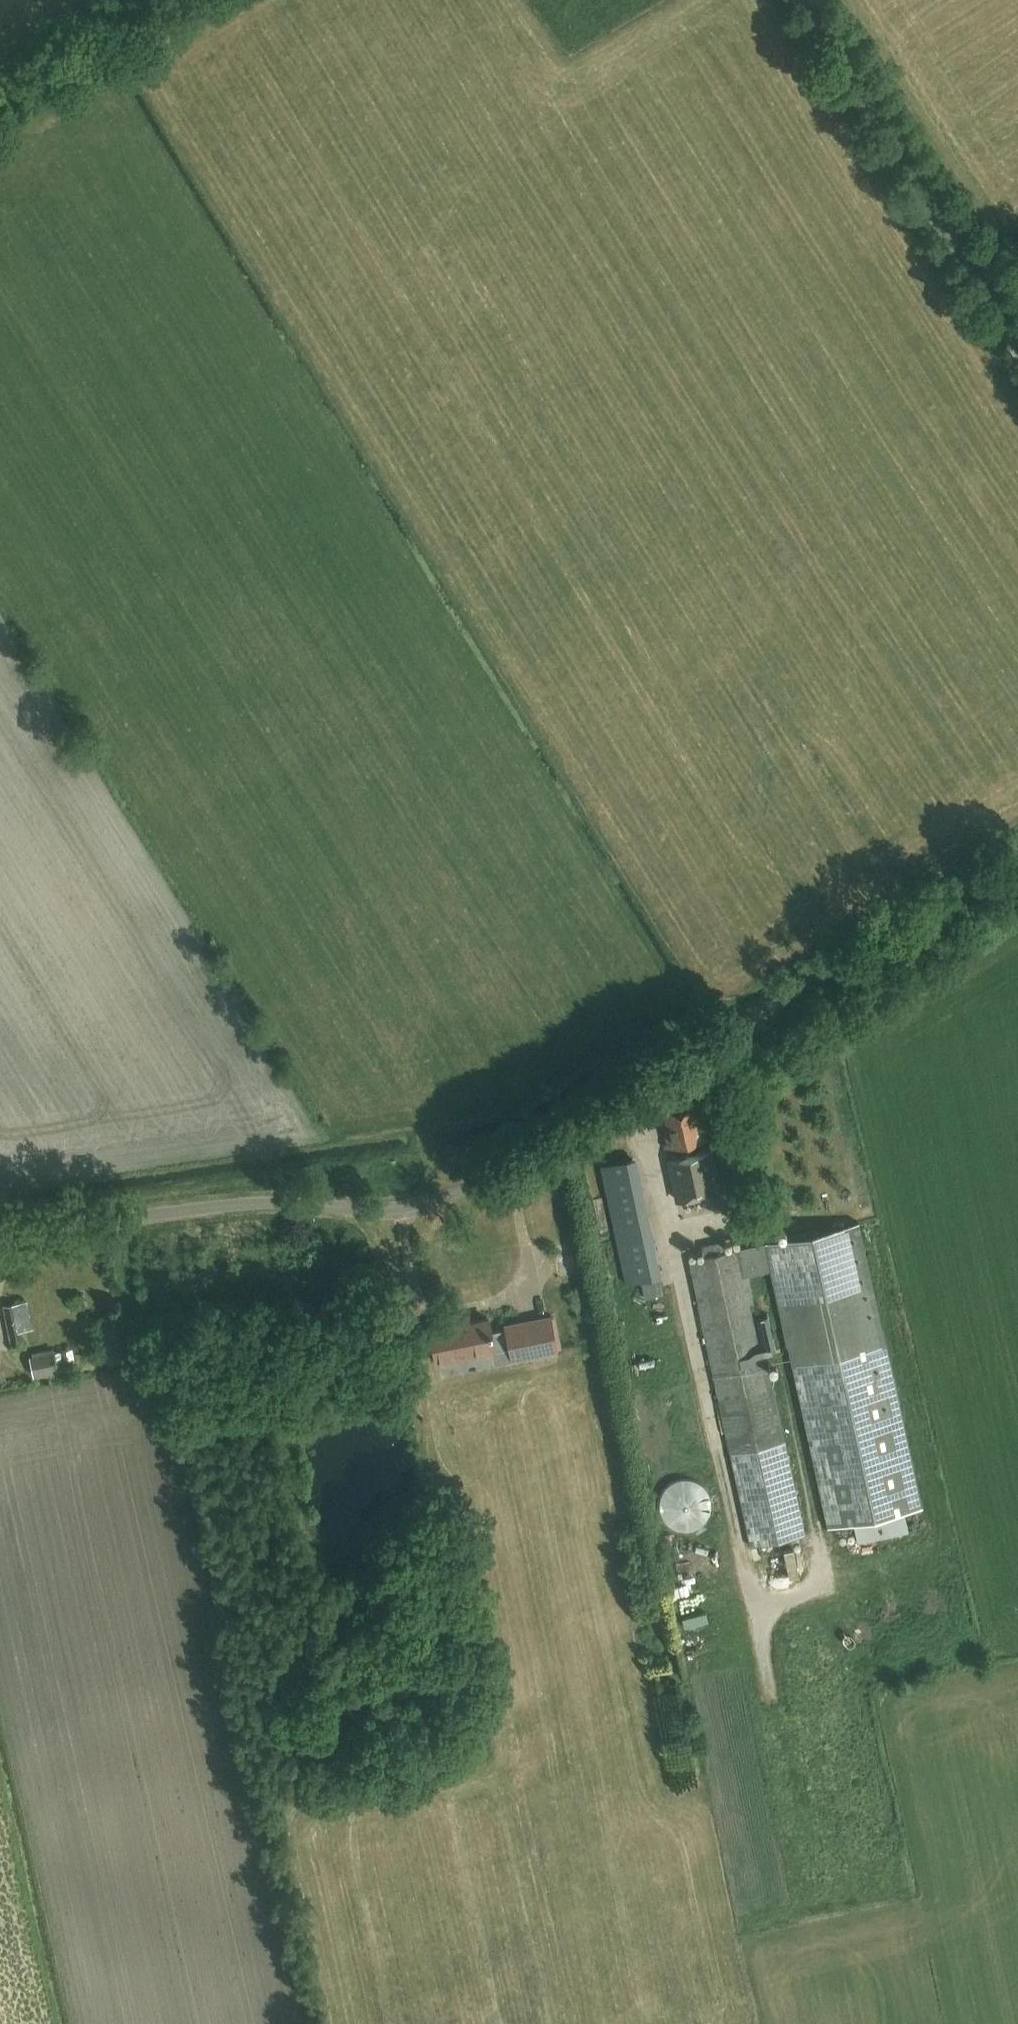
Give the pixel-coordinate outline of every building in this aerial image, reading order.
[(664,1148),(668,1147),(670,1159),(667,1160),(676,1200),(720,1190),(707,1135),(704,1136),(699,1115),(662,1123),(667,1144),(664,1144),(664,1148)] [(629,1151),(631,1169),(644,1167),(641,1149),(629,1151)] [(613,1201),(626,1275),(658,1269),(646,1196),(613,1201)] [(765,1244),(742,1249),(741,1247),(725,1251),(722,1241),(703,1246),(705,1255),(689,1259),(752,1546),(805,1535),(784,1442),(764,1352),(776,1350),(768,1313),(756,1315),(747,1274),(771,1269),(786,1334),(784,1334),(787,1346),(788,1345),(828,1526),(854,1521),(858,1539),(908,1528),(904,1510),(921,1506),(858,1221),(765,1242),(765,1244)] [(2,1304),(10,1344),(23,1341),(15,1301),(2,1304)] [(18,1304),(23,1332),(36,1330),(31,1302),(18,1304)] [(489,1332),(487,1320),(458,1326),(457,1319),(431,1324),(438,1361),(493,1350),(495,1360),(555,1348),(549,1316),(505,1324),(506,1328),(489,1332)] [(28,1356),(32,1374),(58,1370),(54,1350),(28,1356)] [(663,1490),(660,1498),(661,1506),(664,1514),(670,1520),(678,1524),(686,1525),(694,1523),(701,1518),(706,1511),(708,1502),(708,1494),(704,1486),(698,1481),(690,1477),(682,1476),(674,1479),(667,1483),(663,1490)] [(686,1618),(710,1618),(710,1604),(686,1604),(686,1618)]
